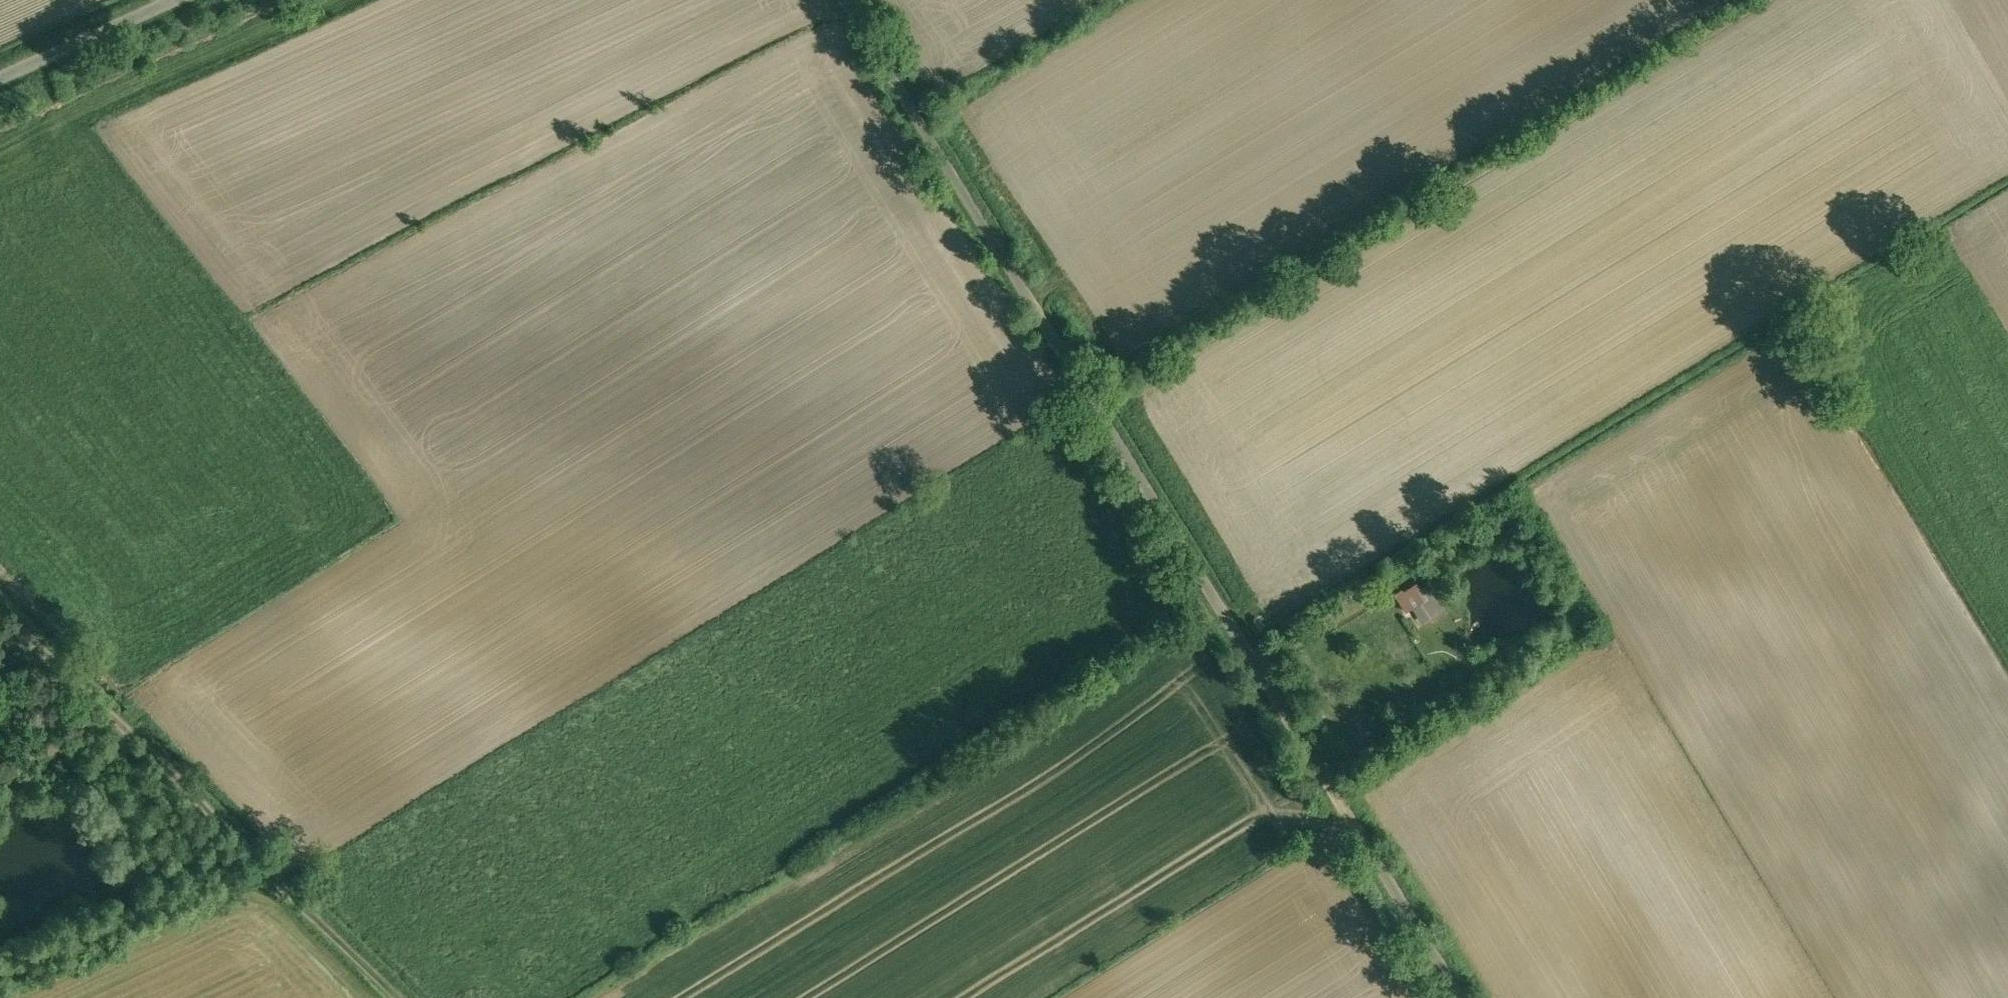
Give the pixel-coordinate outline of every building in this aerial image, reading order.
[(1446,608),(1429,582),(1422,587),(1418,581),(1404,591),(1402,589),(1393,595),(1405,613),(1413,608),(1423,623),(1446,608)]
